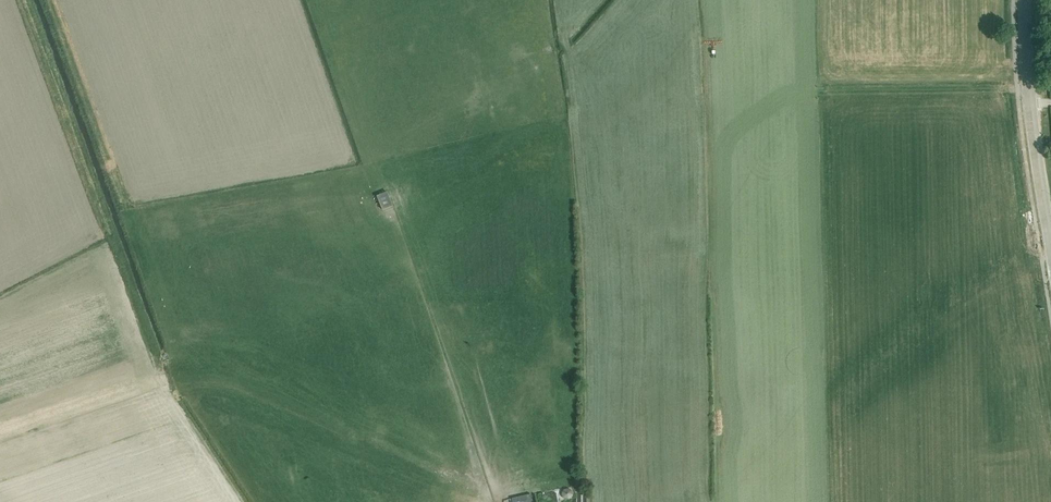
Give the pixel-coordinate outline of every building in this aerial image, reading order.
[(383,208),(392,205),(388,192),(378,196),(383,208)] [(531,494),(512,498),(513,501),(533,501),(531,494)]
